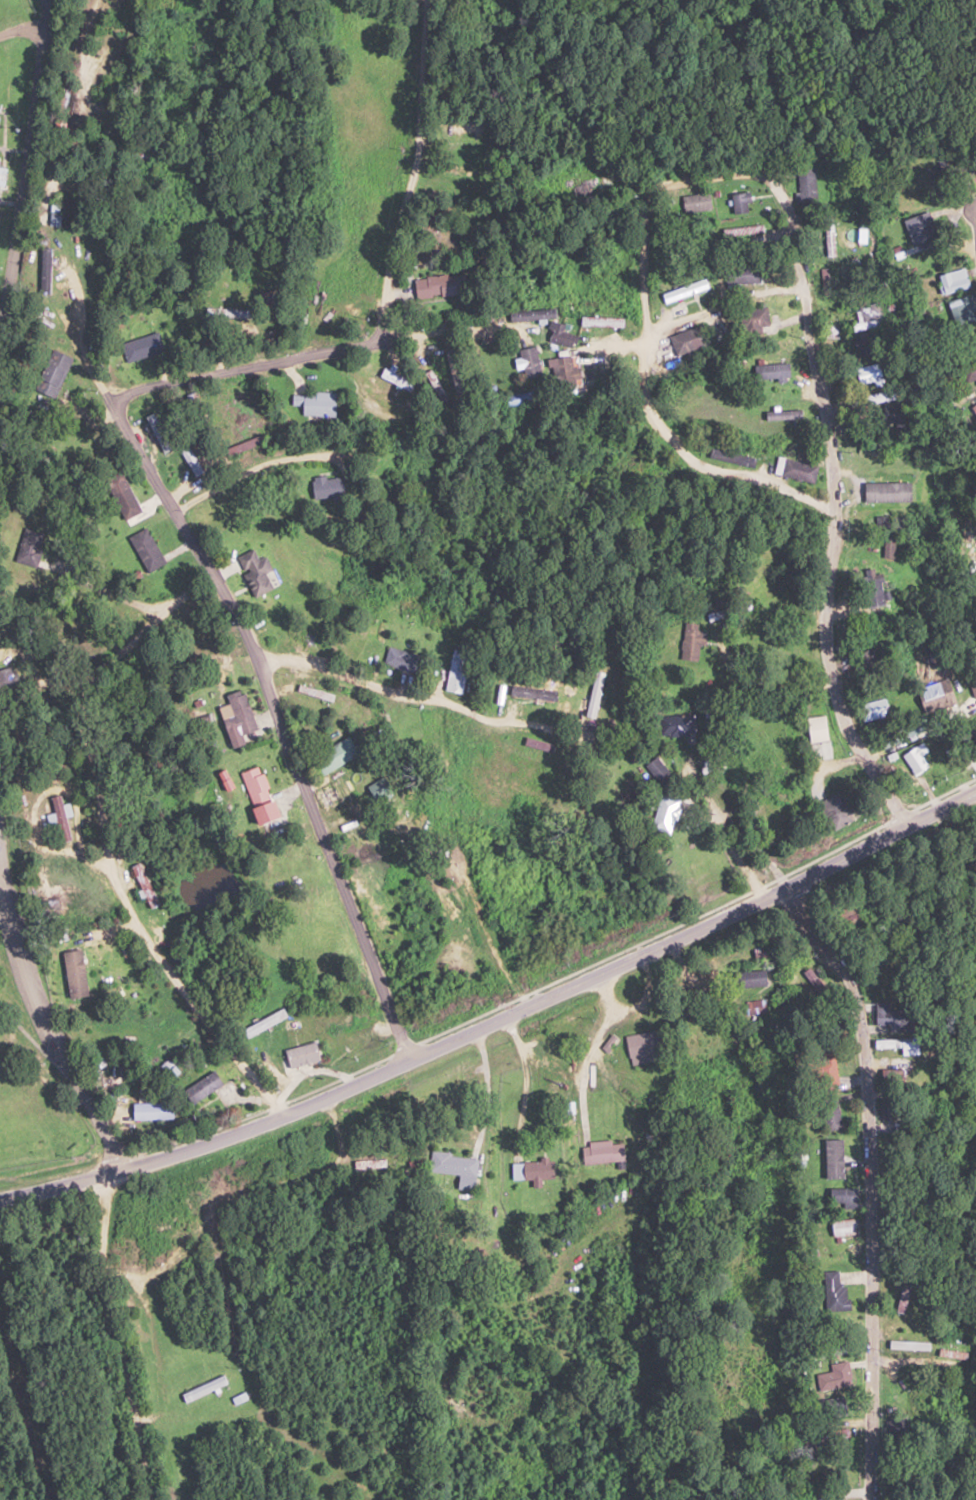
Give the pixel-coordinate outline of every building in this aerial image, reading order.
[(449,123),(449,132),(479,132),(479,123),(449,123)] [(799,204),(817,204),(817,167),(799,167),(799,204)] [(573,194),(592,194),(592,185),(572,186),(573,194)] [(684,195),(686,213),(715,210),(713,191),(684,195)] [(735,214),(754,214),(754,192),(735,192),(735,214)] [(904,219),(911,245),(937,237),(929,211),(904,219)] [(57,226),(57,214),(48,214),(48,226),(57,226)] [(38,292),(49,292),(49,248),(38,248),(38,292)] [(937,275),(942,294),(970,288),(965,268),(937,275)] [(862,297),(862,272),(844,272),(844,297),(862,297)] [(462,296),(461,276),(412,277),(413,297),(462,296)] [(666,301),(709,288),(706,279),(664,292),(666,301)] [(859,305),(861,322),(852,323),(853,329),(884,326),(882,302),(859,305)] [(225,314),(224,308),(206,311),(207,317),(225,314)] [(739,333),(765,332),(764,308),(738,309),(739,333)] [(554,310),(507,310),(507,319),(554,319),(554,310)] [(562,332),(564,323),(548,321),(545,343),(571,347),(573,334),(562,332)] [(654,339),(659,359),(706,346),(701,327),(654,339)] [(119,342),(124,362),(162,353),(157,333),(119,342)] [(68,355),(44,347),(30,390),(54,398),(68,355)] [(520,378),(539,375),(535,347),(516,349),(520,378)] [(551,358),(551,388),(574,388),(574,368),(568,368),(568,358),(551,358)] [(960,364),(968,386),(975,384),(975,359),(960,364)] [(373,371),(412,397),(417,390),(378,363),(373,371)] [(789,363),(753,364),(753,380),(789,379),(789,363)] [(857,365),(857,384),(882,384),(882,365),(857,365)] [(535,401),(533,388),(489,397),(492,410),(535,401)] [(335,394),(293,392),(292,414),(334,416),(335,394)] [(160,452),(172,446),(153,410),(142,415),(160,452)] [(766,410),(766,418),(804,418),(804,410),(766,410)] [(894,427),(908,427),(908,412),(881,412),(881,422),(894,422),(894,427)] [(758,458),(711,447),(708,457),(756,468),(758,458)] [(779,475),(815,484),(819,466),(784,457),(779,475)] [(139,510),(119,469),(101,477),(122,519),(139,510)] [(310,474),(310,500),(340,500),(340,474),(310,474)] [(878,533),(904,533),(904,514),(878,514),(878,533)] [(126,536),(145,571),(163,561),(144,526),(126,536)] [(46,534),(26,527),(15,561),(35,567),(46,534)] [(236,558),(254,597),(274,588),(255,549),(236,558)] [(867,607),(884,603),(876,572),(858,577),(867,607)] [(705,615),(708,623),(751,607),(748,599),(705,615)] [(696,626),(689,622),(675,654),(693,663),(707,634),(695,628),(696,626)] [(441,689),(459,693),(469,648),(451,644),(441,689)] [(420,656),(389,645),(383,663),(414,674),(420,656)] [(16,694),(14,666),(0,668),(0,695),(16,694)] [(955,703),(947,679),(916,689),(924,713),(955,703)] [(230,716),(218,719),(222,735),(252,727),(243,689),(224,694),(230,716)] [(859,707),(865,724),(889,715),(883,698),(859,707)] [(658,735),(694,735),(694,715),(658,715),(658,735)] [(967,727),(975,740),(975,720),(967,727)] [(357,751),(345,734),(310,759),(322,776),(357,751)] [(923,756),(930,752),(924,742),(903,754),(916,776),(930,767),(923,756)] [(643,769),(661,780),(669,768),(651,756),(643,769)] [(269,801),(256,764),(237,771),(250,808),(269,801)] [(819,803),(834,831),(853,820),(837,793),(819,803)] [(66,802),(59,803),(58,794),(49,796),(56,843),(68,841),(65,817),(69,816),(66,802)] [(649,826),(668,833),(680,801),(661,794),(649,826)] [(808,992),(820,985),(811,967),(798,974),(808,992)] [(765,970),(734,970),(734,986),(765,986),(765,970)] [(891,1002),(873,1002),(873,1025),(888,1025),(888,1031),(902,1031),(902,1008),(891,1008),(891,1002)] [(623,1039),(632,1064),(657,1055),(648,1030),(623,1039)] [(302,1078),(314,1075),(312,1066),(323,1063),(318,1039),(279,1047),(284,1073),(300,1069),(302,1078)] [(823,1084),(836,1084),(836,1056),(823,1056),(823,1084)] [(223,1084),(213,1069),(181,1090),(191,1105),(223,1084)] [(824,1131),(841,1128),(835,1094),(817,1097),(824,1131)] [(129,1102),(129,1119),(170,1119),(170,1102),(129,1102)] [(842,1139),(823,1139),(823,1179),(842,1179),(842,1139)] [(621,1161),(620,1140),(581,1143),(582,1164),(621,1161)] [(473,1176),(474,1156),(427,1153),(426,1173),(473,1176)] [(551,1161),(510,1161),(510,1179),(551,1179),(551,1161)] [(829,1189),(829,1207),(855,1207),(855,1189),(829,1189)] [(854,1235),(853,1219),(830,1220),(831,1236),(854,1235)] [(823,1271),(823,1310),(850,1310),(849,1290),(839,1290),(839,1271),(823,1271)] [(903,1342),(903,1349),(928,1348),(927,1340),(903,1342)] [(957,1352),(938,1349),(937,1357),(956,1359),(957,1352)] [(848,1388),(848,1362),(829,1362),(829,1372),(817,1372),(817,1388),(848,1388)] [(182,1401),(227,1387),(224,1377),(179,1391),(182,1401)] [(847,1430),(815,1430),(815,1444),(847,1444),(847,1430)]
